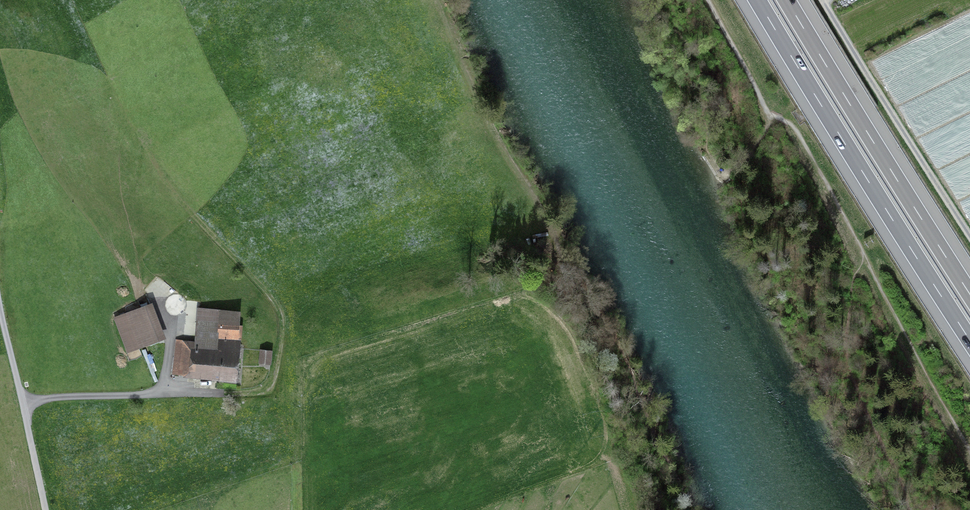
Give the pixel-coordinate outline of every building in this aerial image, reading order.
[(151,303),(110,319),(123,353),(164,338),(151,303)] [(175,338),(172,373),(235,379),(238,341),(215,338),(218,308),(197,306),(193,340),(175,338)] [(238,338),(238,309),(218,309),(218,338),(238,338)] [(273,350),(261,350),(260,365),(272,366),(273,350)]
